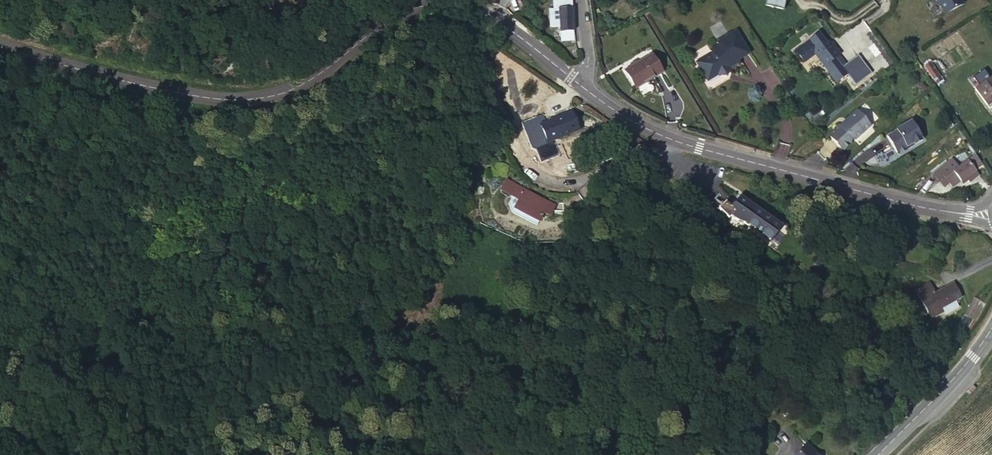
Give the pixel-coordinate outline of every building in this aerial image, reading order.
[(574,39),(573,33),(571,0),(552,0),(553,7),(558,7),(558,15),(559,22),(560,35),(560,40),(574,39)] [(773,8),(783,11),(785,0),(773,8)] [(951,12),(968,1),(968,0),(944,0),(951,12)] [(746,49),(736,33),(718,44),(720,46),(711,52),(712,54),(697,63),(706,78),(716,73),(724,76),(730,65),(733,67),(738,63),(746,49)] [(826,47),(818,37),(797,55),(806,65),(816,57),(838,85),(848,76),(858,87),(874,74),(859,56),(846,67),(844,69),(837,61),(839,58),(841,57),(832,46),(831,47),(828,46),(826,47)] [(634,88),(661,72),(651,54),(624,70),(634,88)] [(839,58),(837,61),(844,69),(846,67),(839,58)] [(976,85),(989,102),(991,100),(991,74),(976,85)] [(877,125),(864,110),(836,136),(850,151),(859,143),(859,140),(862,140),(877,125)] [(547,141),(578,129),(571,112),(540,124),(547,141)] [(922,134),(911,118),(896,128),(896,129),(887,135),(897,150),(900,151),(906,147),(907,144),(913,140),(914,142),(922,137),(921,135),(922,134)] [(974,180),(983,174),(979,169),(987,162),(979,152),(962,165),(956,156),(938,170),(948,183),(952,180),(957,186),(971,175),(974,180)] [(514,208),(538,221),(543,213),(548,215),(553,205),(506,180),(500,190),(511,196),(518,199),(514,208)] [(724,200),(717,208),(728,218),(730,216),(735,219),(744,223),(769,241),(781,224),(739,194),(730,206),(724,200)] [(535,227),(538,221),(514,208),(518,199),(511,196),(506,205),(509,214),(535,227)] [(916,291),(922,301),(933,295),(932,293),(935,291),(930,283),(916,291)] [(954,283),(947,286),(955,300),(962,296),(954,283)] [(933,295),(922,301),(932,318),(944,311),(946,314),(959,307),(955,300),(947,286),(936,293),(935,291),(932,293),(933,295)] [(974,297),(965,315),(976,321),(985,303),(974,297)]
